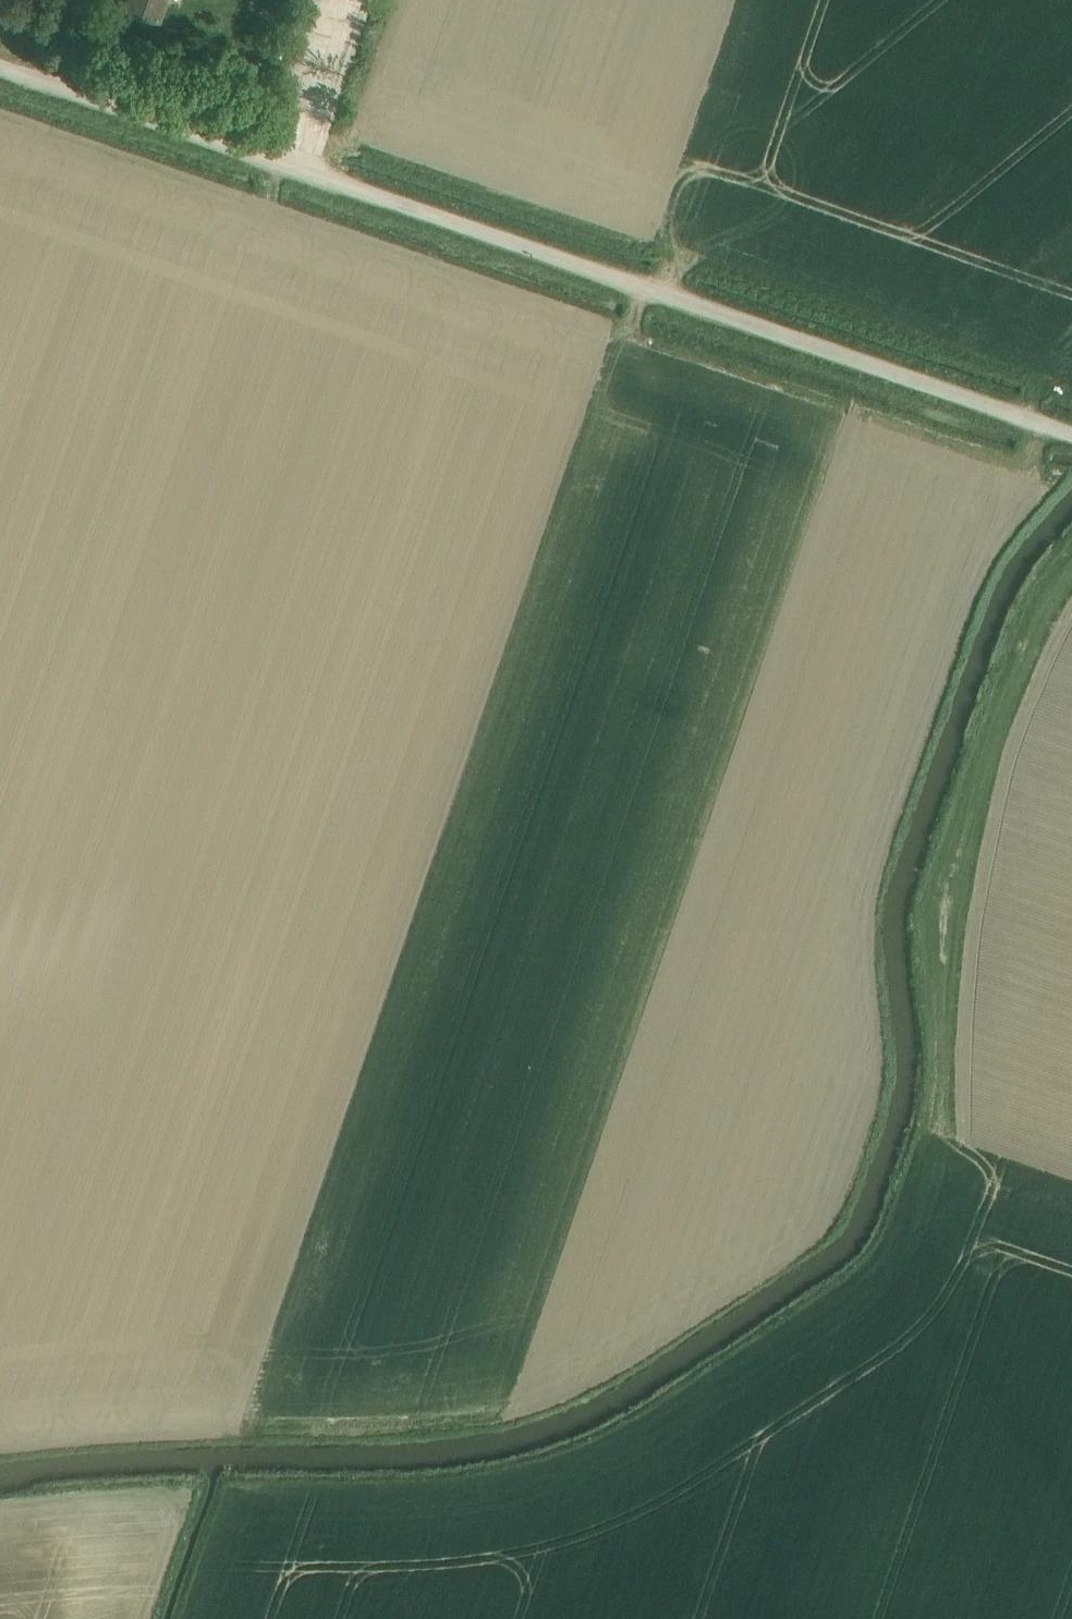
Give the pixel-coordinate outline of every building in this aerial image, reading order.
[(127,9),(158,19),(164,0),(130,0),(127,9)]
